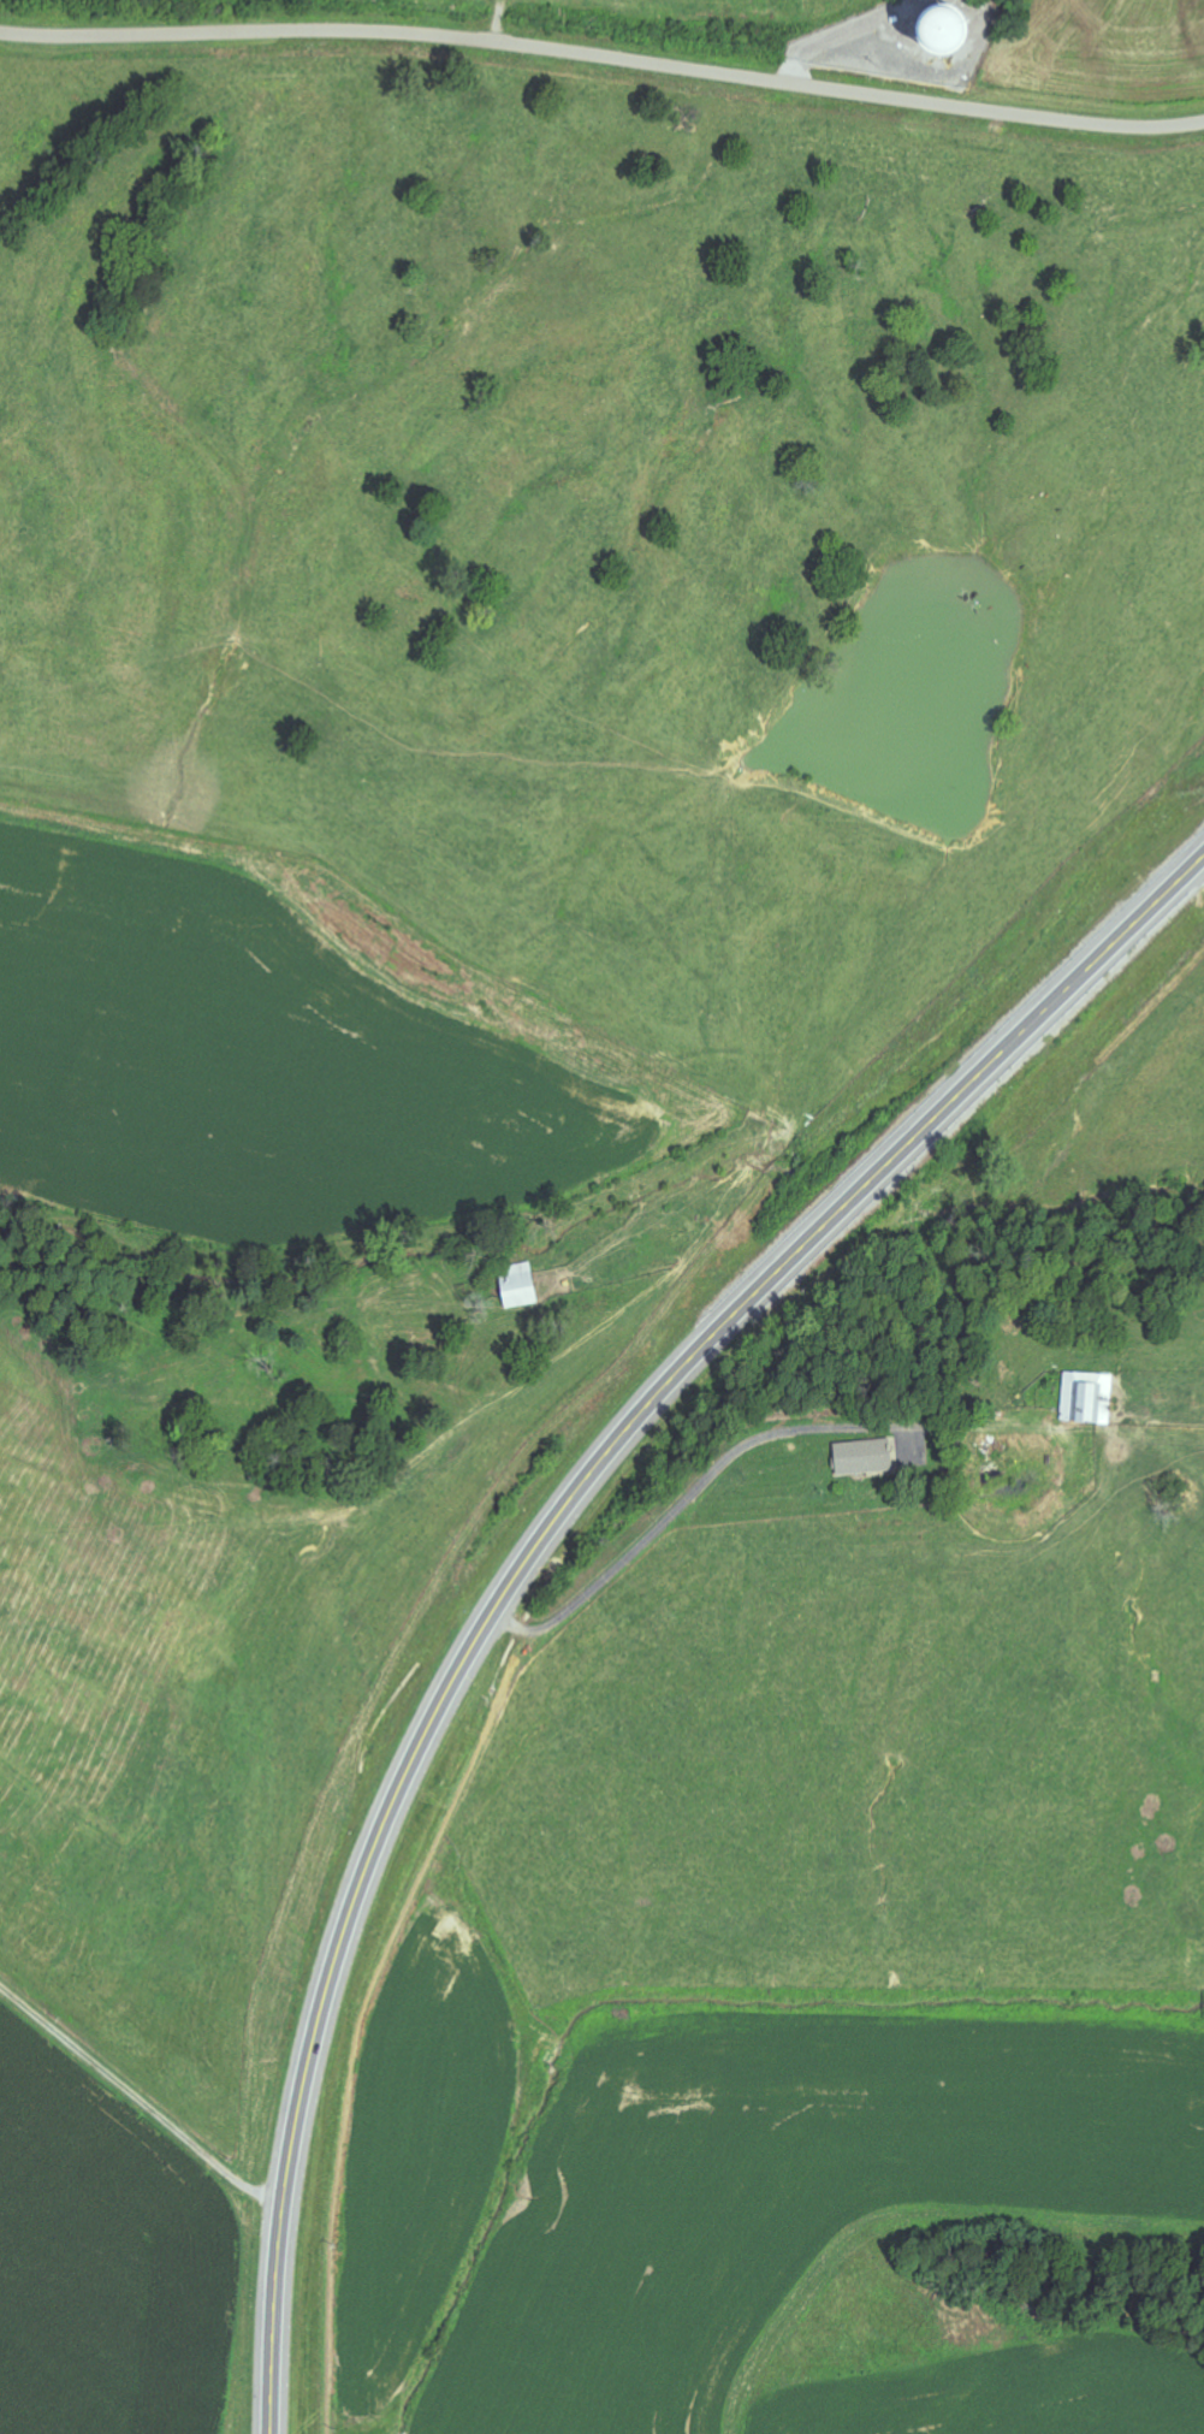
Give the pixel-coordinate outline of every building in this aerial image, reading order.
[(1115,1377),(1066,1374),(1063,1423),(1112,1426),(1115,1377)] [(840,1476),(895,1473),(893,1441),(838,1444),(840,1476)]
